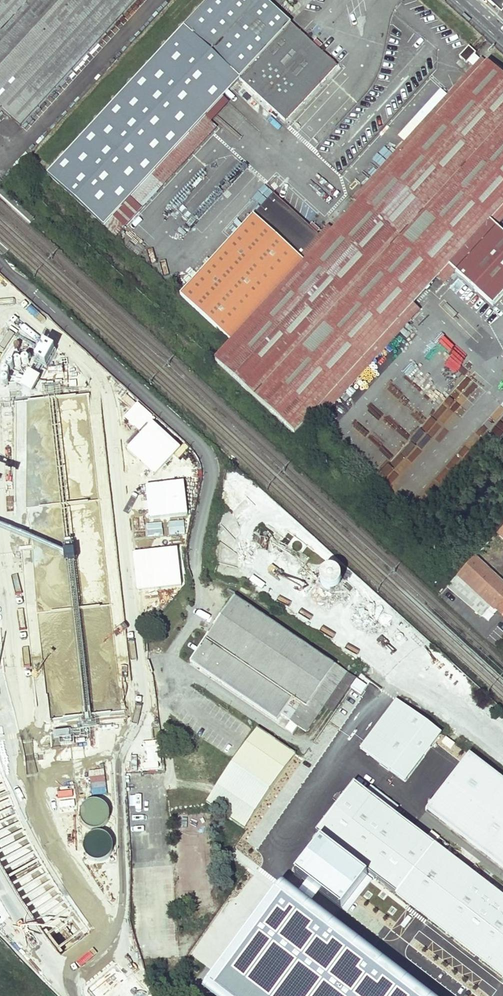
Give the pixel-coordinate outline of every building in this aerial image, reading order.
[(3,114),(20,129),(138,0),(0,0),(0,117),(3,114)] [(266,0),(210,0),(48,175),(117,238),(218,129),(206,118),(240,80),(286,122),(338,66),(266,0)] [(478,55),(470,47),(459,58),(468,66),(478,55)] [(333,231),(305,262),(232,341),(216,357),(294,430),(312,411),(317,417),(456,268),(494,304),(502,294),(502,230),(497,225),(502,219),(502,74),(484,57),(355,195),(360,200),(333,231)] [(429,97),(435,89),(429,84),(424,93),(429,97)] [(266,188),(259,198),(265,202),(272,192),(266,188)] [(254,216),(305,262),(333,231),(327,225),(319,234),(275,194),(254,216)] [(305,262),(254,216),(182,294),(232,341),(305,262)] [(386,483),(396,493),(448,437),(437,427),(386,483)] [(279,560),(298,571),(304,562),(284,551),(279,560)] [(474,556),(455,576),(502,621),(502,583),(474,556)] [(307,592),(328,611),(341,598),(345,602),(344,602),(370,626),(381,615),(344,580),(345,579),(332,566),(307,592)] [(367,686),(234,598),(190,663),(276,720),(281,714),(306,731),(324,705),(334,712),(350,688),(361,695),(367,686)] [(131,765),(149,764),(143,660),(125,661),(131,765)] [(441,733),(397,701),(361,749),(405,781),(441,733)] [(296,755),(258,729),(207,804),(245,830),(296,755)] [(471,756),(429,810),(502,867),(502,780),(471,756)] [(128,774),(128,788),(146,787),(145,774),(128,774)] [(356,785),(318,834),(321,837),(368,874),(502,978),(502,899),(356,785)] [(342,908),(368,874),(321,837),(294,873),(342,908)] [(284,884),(202,989),(211,995),(430,995),(284,884)]
